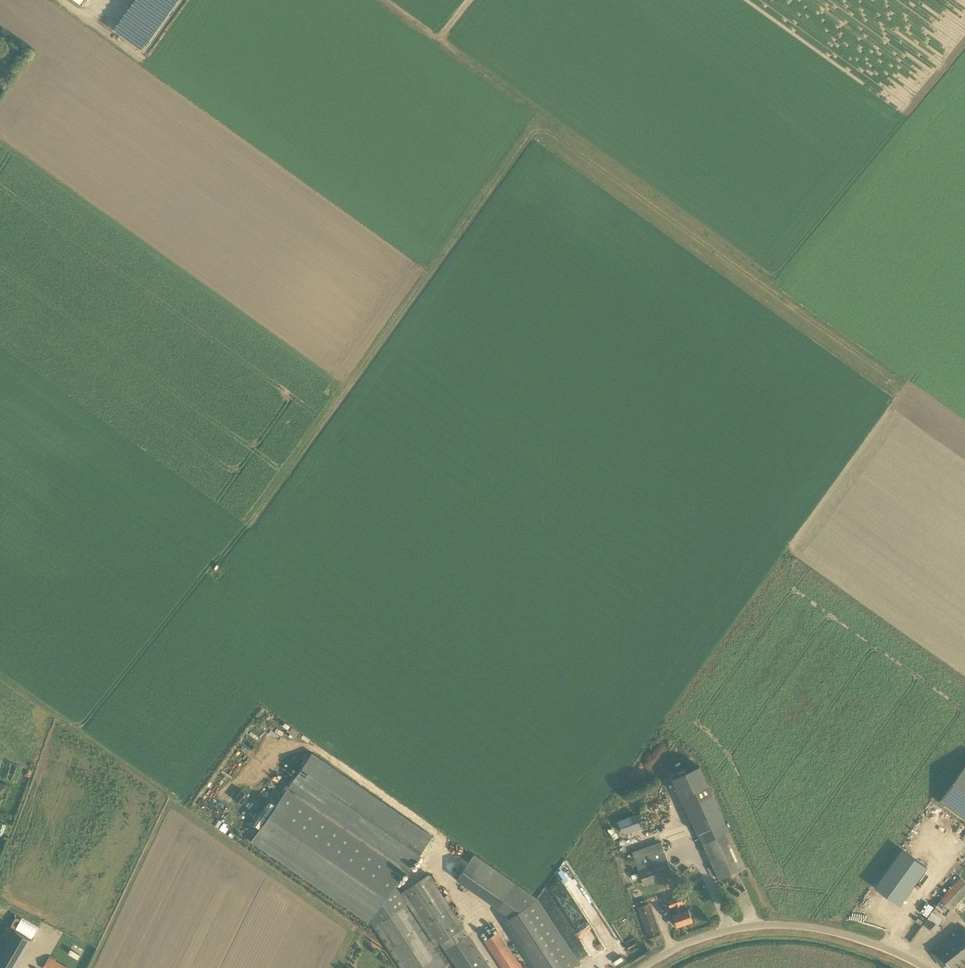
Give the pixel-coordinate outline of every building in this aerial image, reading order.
[(76,16),(81,9),(69,0),(53,0),(76,16)] [(174,0),(131,0),(112,31),(142,50),(174,0)] [(312,754),(288,789),(405,870),(407,871),(431,836),(312,754)] [(699,765),(671,777),(684,806),(712,793),(699,765)] [(940,801),(964,819),(964,766),(940,801)] [(269,816),(263,825),(252,841),(369,922),(405,870),(288,789),(269,816)] [(637,802),(614,810),(616,817),(639,809),(637,802)] [(636,815),(617,821),(623,836),(641,829),(636,815)] [(745,868),(725,822),(698,833),(719,879),(745,868)] [(663,849),(635,859),(644,885),(673,875),(663,849)] [(901,850),(875,887),(900,904),(926,868),(901,850)] [(536,900),(473,854),(455,882),(506,918),(536,900)] [(429,874),(400,893),(435,947),(441,943),(457,967),(490,967),(429,874)] [(964,896),(964,881),(961,878),(940,900),(943,903),(939,907),(944,911),(948,908),(951,911),(964,896)] [(682,912),(680,905),(683,904),(680,897),(667,901),(670,909),(673,915),(677,926),(693,920),(689,909),(682,912)] [(578,966),(536,900),(506,918),(505,920),(534,967),(574,967),(578,966)] [(648,936),(660,932),(649,903),(638,907),(648,936)] [(405,905),(374,925),(401,967),(447,967),(405,905)] [(939,925),(928,918),(924,924),(934,932),(939,925)] [(27,936),(30,932),(18,925),(16,929),(27,936)] [(964,955),(964,928),(957,934),(955,936),(939,947),(931,953),(936,959),(937,957),(944,966),(947,963),(950,967),(964,955)] [(32,940),(15,929),(14,930),(10,938),(2,934),(0,936),(0,942),(6,946),(0,956),(0,967),(16,967),(32,940)] [(484,940),(503,967),(522,967),(498,931),(484,940)] [(55,961),(49,957),(43,967),(69,967),(55,961)]
